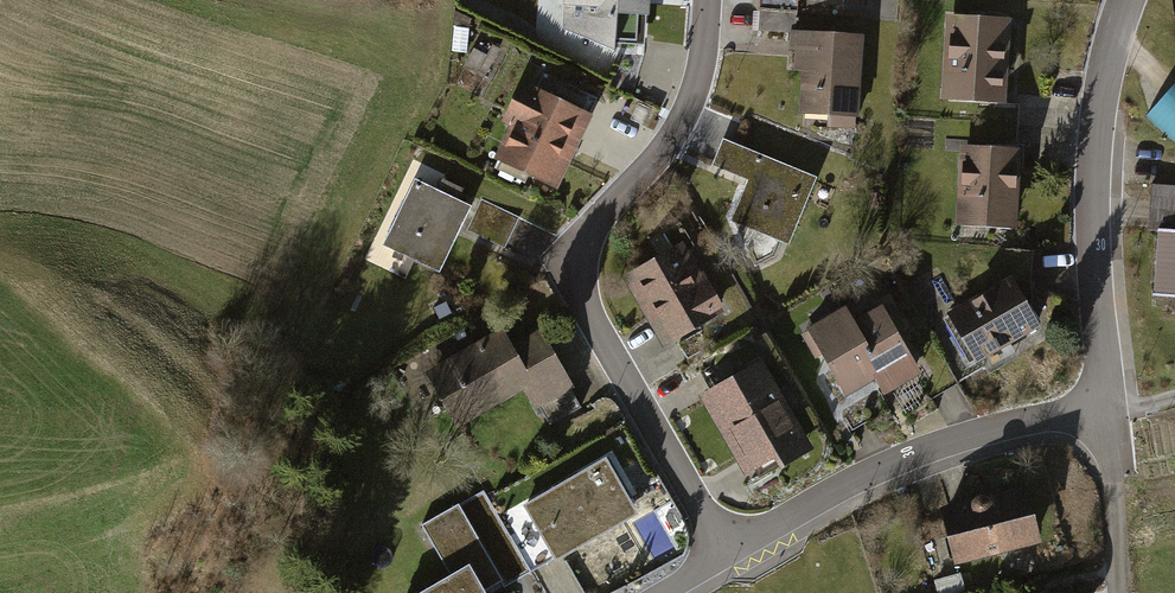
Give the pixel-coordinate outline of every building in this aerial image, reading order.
[(653,0),(567,0),(564,57),(617,60),(619,20),(652,22),(653,0)] [(760,11),(798,13),(799,0),(761,0),(760,11)] [(1009,25),(947,20),(941,104),(1003,109),(1009,25)] [(856,125),(864,37),(793,31),(790,66),(802,67),(797,119),(856,125)] [(489,164),(552,194),(588,119),(525,89),(489,164)] [(1157,119),(1174,134),(1174,98),(1157,119)] [(651,110),(639,104),(631,120),(644,126),(651,110)] [(817,179),(722,139),(711,164),(748,179),(731,221),(789,245),(817,179)] [(956,157),(952,236),(1018,239),(1022,160),(956,157)] [(413,182),(380,242),(436,272),(461,227),(499,247),(516,216),(474,193),(465,210),(413,182)] [(1151,182),(1147,235),(1158,235),(1154,304),(1174,306),(1174,183),(1151,182)] [(724,318),(682,242),(627,271),(669,347),(724,318)] [(1009,276),(948,308),(977,363),(1038,331),(1009,276)] [(846,309),(805,331),(849,410),(881,393),(887,405),(922,385),(883,315),(858,329),(846,309)] [(505,331),(420,373),(449,431),(521,395),(537,427),(577,407),(541,334),(513,347),(505,331)] [(763,371),(702,406),(748,488),(810,453),(763,371)] [(636,509),(606,458),(544,493),(573,544),(636,509)] [(1035,542),(1021,487),(939,508),(953,563),(1035,542)] [(477,497),(417,532),(448,585),(434,592),(491,592),(523,575),(477,497)]
